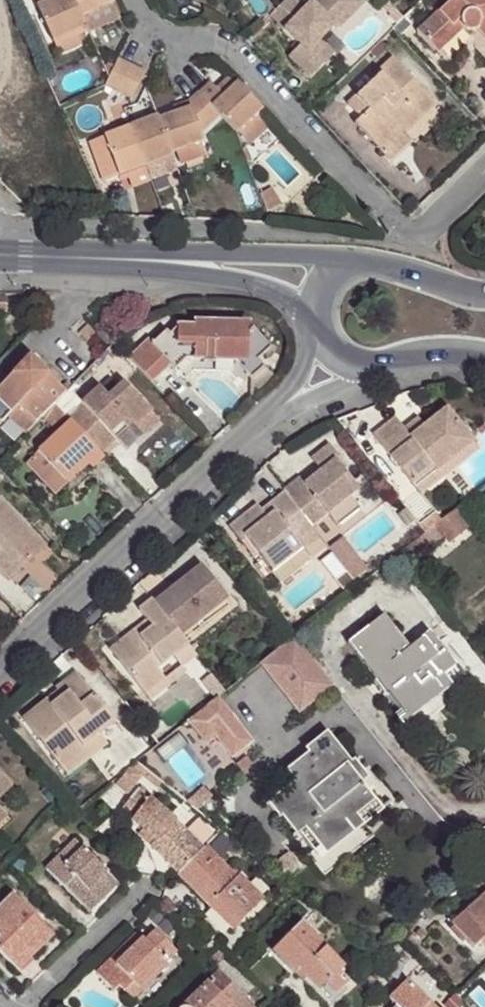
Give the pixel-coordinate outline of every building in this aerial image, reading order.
[(53,42),(77,32),(86,27),(81,17),(73,0),(50,0),(38,5),(36,6),(53,42)] [(81,17),(86,27),(88,34),(120,20),(119,19),(113,4),(111,0),(73,0),(81,17)] [(256,17),(272,6),(268,0),(244,0),(256,17)] [(354,0),(314,0),(311,4),(313,7),(307,13),(304,11),(294,0),(286,0),(275,12),(271,16),(301,46),(289,57),(311,79),(323,67),(316,60),(328,48),(320,41),(335,27),(335,26),(331,23),(354,0)] [(360,0),(354,0),(331,23),(335,26),(335,27),(338,30),(364,4),(360,0)] [(448,65),(470,45),(484,61),(484,0),(450,0),(451,1),(417,33),(448,65)] [(311,4),(304,11),(307,13),(313,7),(311,4)] [(405,19),(393,29),(401,37),(412,26),(405,19)] [(82,45),(77,32),(53,42),(59,55),(82,45)] [(328,48),(316,60),(323,67),(335,55),(328,48)] [(109,79),(105,86),(119,93),(132,66),(118,59),(109,79)] [(380,75),(347,106),(360,119),(355,124),(382,154),(398,140),(393,134),(398,128),(403,134),(404,133),(435,104),(394,60),(379,73),(380,75)] [(132,66),(119,93),(132,99),(145,72),(132,66)] [(217,88),(223,96),(236,85),(229,78),(217,88)] [(238,132),(250,145),(270,127),(258,113),(262,109),(238,83),(236,85),(223,96),(217,88),(211,83),(199,93),(220,115),(237,133),(238,132)] [(159,120),(171,153),(175,151),(180,165),(206,155),(201,142),(204,141),(201,133),(220,115),(199,93),(188,103),(191,108),(176,114),(159,120)] [(174,109),(176,114),(191,108),(188,103),(174,109)] [(131,127),(145,166),(173,157),(171,153),(159,120),(158,117),(131,127)] [(104,137),(119,177),(126,174),(145,166),(131,127),(104,137)] [(389,162),(411,141),(404,133),(403,134),(398,128),(393,134),(398,140),(382,154),(389,162)] [(104,137),(89,143),(104,182),(119,177),(104,137)] [(173,157),(145,166),(151,181),(178,171),(173,157)] [(145,166),(126,174),(132,188),(151,181),(145,166)] [(265,189),(252,192),(256,211),(272,207),(265,189)] [(170,335),(166,331),(151,346),(147,342),(129,359),(152,382),(170,364),(176,370),(187,358),(215,359),(215,349),(234,349),(234,359),(250,379),(264,366),(258,360),(271,348),(253,327),(248,332),(242,329),(242,322),(195,322),(195,327),(177,325),(177,336),(172,337),(170,335)] [(253,327),(242,322),(242,329),(248,332),(253,327)] [(79,333),(87,342),(96,333),(87,324),(79,333)] [(215,349),(215,359),(234,359),(234,349),(215,349)] [(28,357),(20,365),(38,382),(46,373),(28,357)] [(0,387),(0,424),(1,423),(7,417),(26,434),(42,418),(54,404),(66,392),(46,373),(38,382),(20,365),(0,387)] [(117,439),(112,433),(128,419),(133,425),(135,426),(151,411),(124,383),(109,397),(100,388),(83,404),(68,418),(70,421),(101,454),(117,439)] [(54,404),(42,418),(50,426),(63,413),(54,404)] [(395,418),(374,435),(411,482),(432,465),(437,471),(474,443),(448,410),(425,427),(411,437),(404,429),(395,418)] [(151,411),(135,426),(143,436),(159,420),(151,411)] [(7,417),(1,423),(20,440),(26,434),(7,417)] [(133,425),(128,419),(112,433),(117,439),(133,425)] [(411,437),(425,427),(418,419),(404,429),(411,437)] [(84,461),(88,465),(92,469),(104,457),(101,454),(70,421),(60,431),(59,432),(40,450),(38,452),(65,480),(84,461)] [(37,447),(40,450),(59,432),(56,429),(37,447)] [(474,443),(437,471),(442,477),(443,478),(479,450),(474,443)] [(359,490),(341,468),(345,464),(329,445),(312,460),(321,471),(304,484),(300,480),(284,492),(312,527),(327,514),(338,526),(360,509),(350,497),(359,490)] [(65,480),(38,452),(27,462),(58,494),(88,465),(84,461),(65,480)] [(432,465),(411,482),(421,494),(442,477),(437,471),(432,465)] [(303,548),(299,543),(315,531),(312,527),(284,492),(268,504),(274,512),(267,517),(261,510),(257,505),(229,527),(253,558),(259,554),(273,572),(303,548)] [(8,581),(45,546),(0,499),(0,572),(8,581)] [(268,504),(261,510),(267,517),(274,512),(268,504)] [(416,522),(406,509),(399,515),(408,527),(416,522)] [(436,525),(445,537),(449,542),(470,526),(456,509),(441,521),(436,525)] [(419,526),(425,534),(436,525),(441,521),(435,514),(419,526)] [(425,534),(403,551),(412,563),(445,537),(436,525),(425,534)] [(299,543),(303,548),(319,536),(315,531),(299,543)] [(347,572),(333,553),(321,563),(336,581),(347,572)] [(202,615),(204,618),(228,599),(202,566),(154,603),(179,634),(202,615)] [(347,572),(336,581),(344,591),(355,581),(347,572)] [(185,673),(182,668),(197,656),(184,641),(179,634),(154,603),(152,600),(139,611),(147,621),(152,628),(140,637),(135,630),(110,650),(151,701),(185,673)] [(179,634),(184,641),(208,622),(204,618),(202,615),(179,634)] [(398,721),(403,726),(453,687),(444,676),(456,666),(429,632),(409,647),(384,617),(349,644),(405,715),(398,721)] [(147,621),(135,630),(140,637),(152,628),(147,621)] [(295,713),(333,688),(297,634),(259,659),(295,713)] [(456,666),(444,676),(453,687),(465,677),(456,666)] [(86,750),(83,746),(99,734),(115,722),(76,673),(56,689),(58,691),(62,697),(52,705),(47,699),(22,720),(62,769),(86,750)] [(211,674),(201,682),(216,700),(225,692),(211,674)] [(58,691),(47,699),(52,705),(62,697),(58,691)] [(306,750),(308,753),(329,735),(327,732),(306,750)] [(86,750),(62,769),(67,777),(107,745),(99,734),(83,746),(86,750)] [(281,816),(297,837),(299,835),(305,830),(320,848),(349,824),(348,822),(375,800),(362,784),(348,765),(351,763),(329,735),(308,753),(286,771),(295,782),(271,801),(283,815),(281,816)] [(348,765),(362,784),(369,779),(354,760),(351,763),(348,765)] [(136,762),(132,765),(158,786),(161,783),(136,762)] [(12,785),(0,773),(0,797),(12,785)] [(133,821),(143,829),(156,841),(151,846),(178,873),(203,848),(165,812),(138,789),(118,813),(131,823),(133,821)] [(204,798),(197,804),(201,809),(208,803),(204,798)] [(384,811),(375,800),(348,822),(349,824),(320,848),(305,830),(299,835),(313,852),(308,857),(324,877),(373,838),(364,826),(384,811)] [(271,801),(267,804),(279,818),(281,816),(283,815),(271,801)] [(112,877),(75,841),(46,870),(83,907),(112,877)] [(217,899),(241,922),(264,899),(234,870),(232,873),(205,846),(203,848),(178,873),(177,874),(210,906),(217,899)] [(288,853),(273,866),(283,874),(296,863),(288,853)] [(474,869),(468,875),(472,880),(478,874),(474,869)] [(112,877),(83,907),(89,912),(118,883),(112,877)] [(484,947),(484,893),(459,917),(451,925),(474,949),(481,942),(484,947)] [(18,971),(32,957),(26,951),(47,929),(13,896),(0,909),(0,946),(2,947),(0,949),(0,954),(18,971)] [(217,899),(210,906),(234,930),(241,922),(217,899)] [(423,912),(430,920),(442,909),(436,901),(423,912)] [(455,912),(447,920),(451,925),(459,917),(455,912)] [(299,970),(320,990),(325,985),(335,995),(349,981),(339,972),(345,966),(300,923),(273,951),(296,974),(299,970)] [(47,929),(26,951),(32,957),(53,935),(47,929)] [(120,986),(133,1000),(169,965),(166,962),(176,952),(156,931),(145,942),(143,939),(141,941),(115,965),(128,977),(119,986),(120,986)] [(137,937),(98,974),(115,991),(120,986),(119,986),(128,977),(115,965),(141,941),(137,937)] [(228,1002),(232,1006),(236,1006),(245,998),(219,971),(182,1006),(223,1006),(228,1002)] [(407,981),(389,1000),(397,1006),(433,1006),(407,981)] [(245,998),(236,1006),(254,1006),(245,998)]
